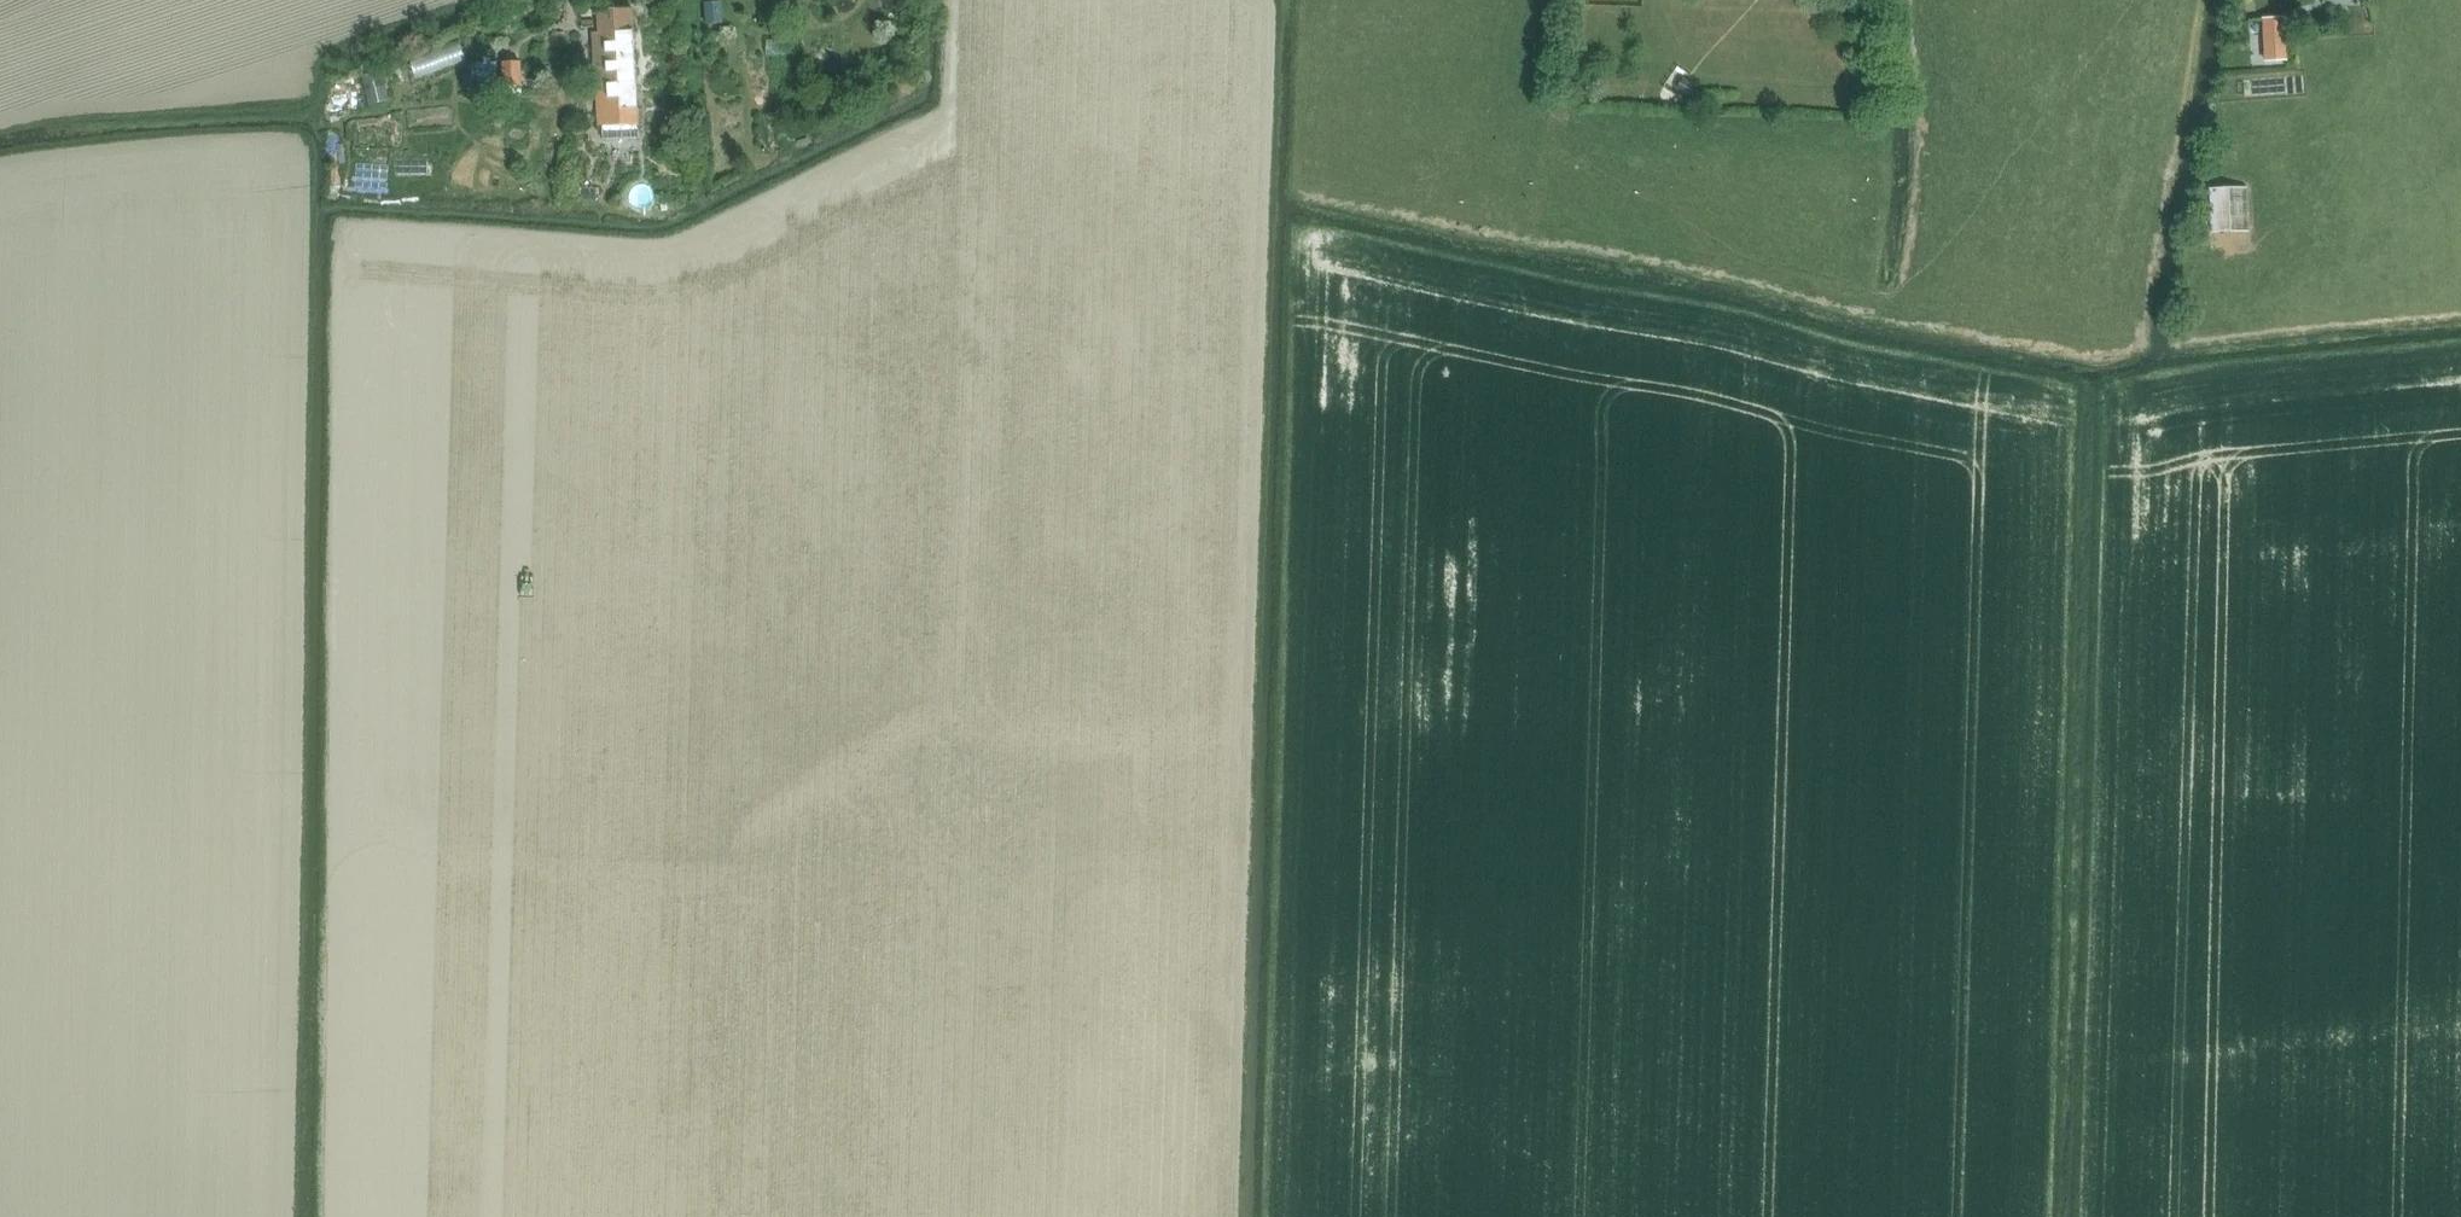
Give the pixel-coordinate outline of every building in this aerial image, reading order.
[(723,25),(722,3),(705,4),(707,26),(723,25)] [(598,126),(602,126),(603,141),(638,139),(638,125),(634,31),(633,9),(598,11),(599,33),(593,34),(596,85),(598,126)] [(2264,62),(2287,61),(2285,17),(2261,18),(2264,62)] [(518,96),(517,63),(503,63),(504,96),(518,96)] [(473,64),(472,87),(495,88),(496,64),(473,64)] [(362,76),(369,106),(389,101),(382,71),(362,76)] [(1689,97),(1695,87),(1683,79),(1677,90),(1689,97)] [(2249,246),(2246,188),(2208,190),(2209,197),(2198,197),(2199,219),(2209,218),(2211,248),(2249,246)]
